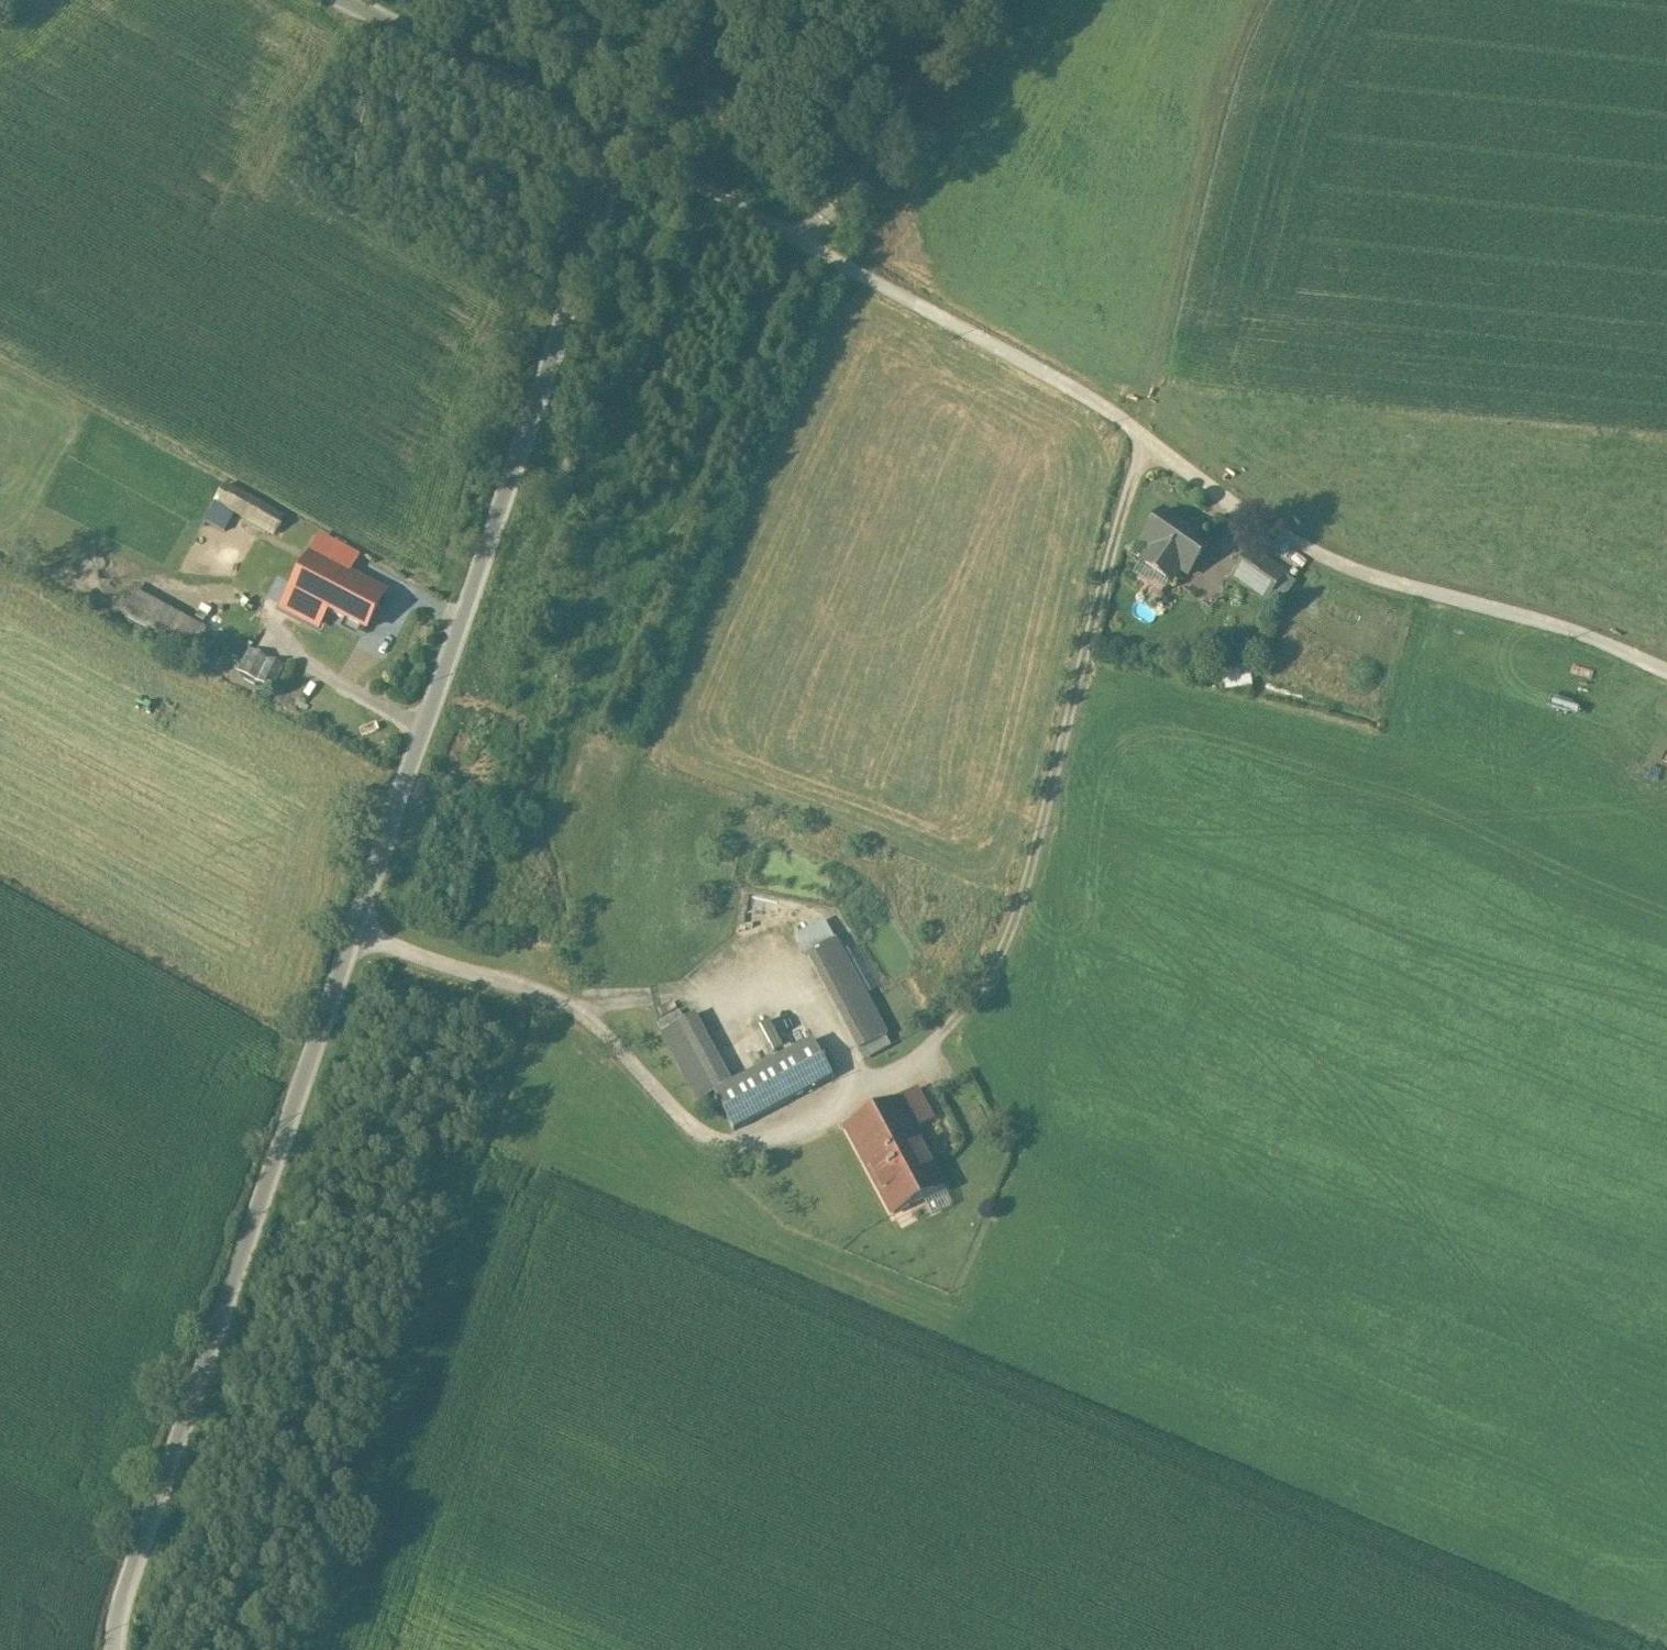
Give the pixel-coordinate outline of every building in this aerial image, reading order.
[(286,518),(229,487),(218,507),(275,538),(286,518)] [(1207,543),(1163,513),(1142,544),(1152,551),(1142,565),(1169,584),(1178,571),(1184,575),(1207,543)] [(383,596),(347,577),(349,573),(315,554),(304,575),(304,576),(336,593),(327,610),(327,611),(365,630),(383,596)] [(1283,578),(1249,555),(1232,580),(1266,603),(1283,578)] [(336,593),(304,576),(304,575),(302,574),(285,607),(307,618),(315,604),(327,610),(336,593)] [(128,589),(115,613),(201,657),(214,633),(128,589)] [(246,650),(236,675),(267,687),(277,662),(246,650)] [(1225,673),(1226,690),(1252,689),(1251,672),(1225,673)] [(886,1036),(834,939),(806,955),(807,955),(858,1051),(886,1036)] [(694,1014),(662,1031),(699,1102),(714,1094),(713,1093),(731,1083),(694,1014)] [(731,1083),(713,1093),(714,1094),(733,1131),(832,1077),(812,1040),(731,1083)] [(896,1101),(847,1126),(894,1214),(943,1188),(896,1101)]
